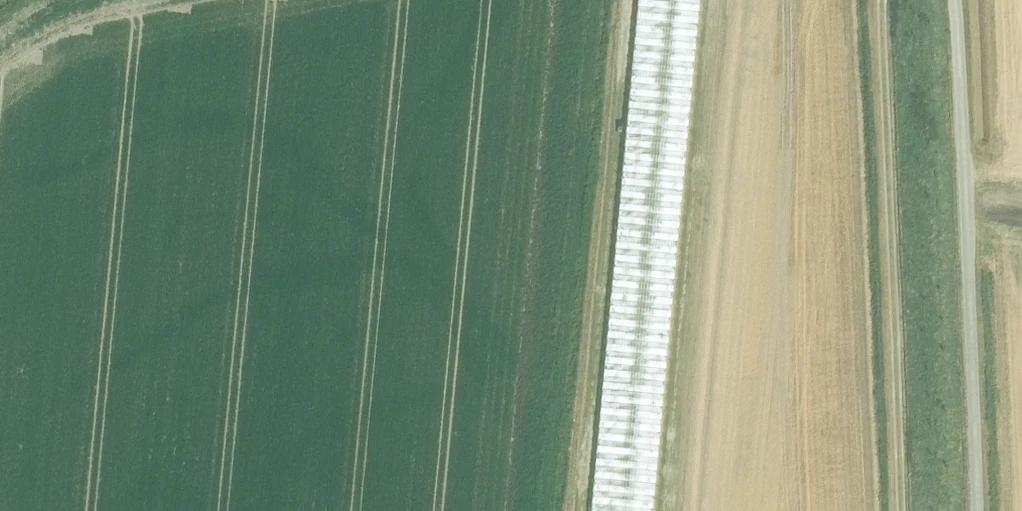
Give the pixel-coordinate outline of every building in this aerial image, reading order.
[(591,510),(653,510),(700,0),(638,0),(591,510)]
